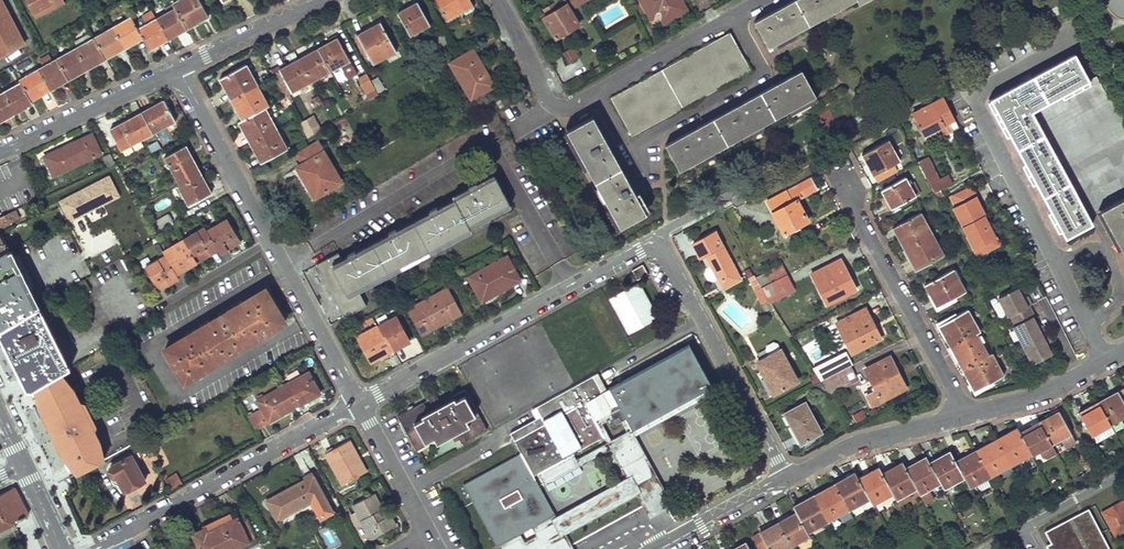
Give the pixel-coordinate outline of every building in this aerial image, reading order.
[(33,17),(63,3),(62,0),(24,0),(33,17)] [(186,30),(208,18),(198,0),(178,0),(172,3),(175,9),(186,30)] [(469,0),(433,0),(445,21),(472,6),(469,0)] [(554,39),(579,26),(570,10),(580,5),(578,0),(564,0),(566,4),(556,10),(553,5),(539,13),(554,39)] [(646,10),(656,5),(658,8),(662,6),(670,20),(688,11),(682,0),(641,0),(646,10)] [(753,22),(767,48),(855,0),(794,0),(753,22)] [(23,46),(0,3),(0,58),(23,46)] [(156,20),(167,40),(186,30),(175,9),(172,3),(164,8),(167,14),(156,20)] [(416,3),(396,13),(409,37),(429,26),(416,3)] [(111,29),(123,49),(142,39),(137,29),(131,18),(111,29)] [(156,20),(137,29),(142,39),(148,49),(167,40),(156,20)] [(356,36),(371,64),(395,52),(379,23),(356,36)] [(93,39),(105,60),(123,49),(111,29),(93,39)] [(729,33),(609,99),(631,138),(750,72),(729,33)] [(74,49),(86,70),(105,60),(93,39),(74,49)] [(337,39),(317,49),(329,73),(340,67),(345,74),(353,69),(337,39)] [(56,60),(67,81),(86,70),(74,49),(56,60)] [(317,49),(298,60),(310,83),(329,73),(317,49)] [(575,59),(569,50),(562,55),(568,63),(575,59)] [(493,86),(472,51),(449,64),(471,100),(493,86)] [(990,100),(1029,173),(1055,220),(1064,237),(1091,224),(1087,216),(1099,211),(1110,232),(1123,257),(1123,118),(1100,74),(1088,81),(1073,55),(1053,66),(1011,88),(990,100)] [(37,70),(49,91),(67,81),(56,60),(51,62),(48,56),(39,61),(42,67),(37,70)] [(310,83),(298,60),(278,71),(291,94),(310,83)] [(257,87),(245,66),(219,80),(230,101),(257,87)] [(21,84),(30,101),(49,91),(37,70),(18,80),(21,84)] [(782,80),(664,146),(679,171),(815,97),(800,71),(782,80)] [(373,90),(366,75),(358,80),(366,93),(373,90)] [(377,78),(370,82),(377,93),(384,90),(377,78)] [(2,94),(13,115),(32,105),(30,101),(21,84),(2,94)] [(268,107),(257,87),(230,101),(241,121),(264,109),(268,107)] [(13,115),(2,94),(0,91),(0,122),(13,115)] [(958,129),(942,99),(911,115),(923,136),(947,124),(951,132),(958,129)] [(164,102),(142,113),(152,134),(174,122),(164,102)] [(275,129),(264,109),(241,121),(237,123),(248,144),(275,129)] [(142,113),(109,131),(121,151),(152,134),(142,113)] [(307,137),(322,129),(314,114),(299,122),(307,137)] [(592,117),(565,132),(619,228),(645,213),(638,200),(609,149),(592,117)] [(287,149),(275,129),(248,144),(260,164),(287,149)] [(91,135),(44,157),(53,176),(100,154),(91,135)] [(872,176),(898,162),(887,141),(860,155),(872,176)] [(310,200),(341,182),(318,143),(297,155),(302,164),(292,170),(310,200)] [(191,160),(184,147),(164,158),(179,186),(201,174),(193,159),(191,160)] [(114,164),(109,155),(102,158),(107,167),(114,164)] [(933,193),(950,184),(946,175),(937,179),(926,157),(917,162),(933,193)] [(211,194),(201,174),(179,186),(178,187),(189,206),(211,194)] [(110,175),(59,201),(70,222),(121,196),(110,175)] [(338,254),(316,266),(344,318),(366,307),(356,289),(468,230),(467,228),(510,205),(495,178),(478,188),(476,184),(472,186),(469,188),(470,191),(453,200),(455,203),(438,212),(436,208),(432,210),(429,212),(431,216),(397,234),(395,230),(392,232),(388,234),(390,238),(356,256),(354,252),(351,254),(347,256),(349,260),(343,264),(338,254)] [(810,178),(766,202),(783,235),(808,222),(797,200),(816,190),(810,178)] [(880,191),(891,210),(919,195),(913,184),(909,187),(904,178),(880,191)] [(948,197),(960,191),(955,182),(944,188),(948,197)] [(977,256),(998,245),(983,216),(984,215),(975,196),(973,197),(968,187),(960,191),(948,197),(947,197),(952,208),(977,256)] [(0,218),(0,230),(20,221),(15,211),(0,218)] [(902,250),(931,235),(919,213),(891,228),(902,250)] [(172,222),(168,215),(153,223),(158,231),(172,222)] [(240,242),(227,219),(206,232),(204,228),(163,252),(165,256),(144,268),(157,291),(178,279),(176,274),(217,250),(219,254),(240,242)] [(740,280),(714,232),(691,243),(699,257),(704,255),(710,265),(705,268),(703,274),(706,280),(712,281),(717,279),(722,289),(740,280)] [(931,235),(902,250),(915,271),(943,255),(931,235)] [(6,251),(16,246),(13,239),(0,245),(0,254),(6,251)] [(6,251),(0,254),(0,331),(35,310),(26,292),(35,288),(19,255),(9,259),(6,251)] [(519,281),(505,257),(467,277),(481,302),(519,281)] [(826,305),(855,290),(840,260),(810,274),(826,305)] [(642,265),(633,271),(638,280),(648,274),(642,265)] [(792,288),(781,265),(756,277),(759,285),(756,286),(757,289),(754,291),(760,303),(792,288)] [(923,285),(936,307),(965,291),(953,268),(923,285)] [(80,296),(90,291),(84,282),(74,287),(80,296)] [(624,291),(611,297),(630,334),(657,319),(638,283),(624,291)] [(1008,317),(1028,306),(1030,305),(1026,296),(1024,297),(1022,295),(1020,296),(1016,288),(997,298),(1007,317),(1008,317)] [(285,322),(265,289),(165,349),(185,382),(285,322)] [(406,311),(420,335),(458,315),(446,290),(406,311)] [(1022,346),(1045,333),(1040,325),(1038,326),(1037,324),(1035,325),(1031,318),(1033,316),(1028,306),(1008,317),(1013,326),(1011,327),(1022,346)] [(850,353),(880,339),(864,309),(836,323),(850,353)] [(948,348),(975,334),(979,332),(966,309),(936,325),(948,348)] [(28,392),(61,373),(65,371),(35,310),(0,331),(0,334),(9,352),(28,392)] [(356,338),(369,363),(408,343),(395,317),(356,338)] [(1032,364),(1050,354),(1046,346),(1049,345),(1047,343),(1049,342),(1045,333),(1022,346),(1032,364)] [(960,370),(987,356),(975,334),(948,348),(960,370)] [(611,388),(624,411),(635,430),(714,385),(691,344),(611,388)] [(797,381),(780,349),(759,361),(763,368),(756,372),(769,396),(797,381)] [(825,363),(831,375),(842,369),(851,364),(845,352),(825,363)] [(960,370),(972,392),(1002,376),(991,354),(987,356),(960,370)] [(870,406),(904,388),(889,358),(864,370),(874,390),(865,395),(870,406)] [(849,383),(842,369),(831,375),(821,380),(830,393),(849,383)] [(75,474),(103,460),(96,445),(99,443),(73,389),(69,391),(61,373),(28,392),(66,464),(69,463),(75,474)] [(260,408),(247,416),(255,430),(320,394),(308,373),(256,401),(260,408)] [(624,411),(611,388),(607,390),(598,373),(531,409),(537,419),(510,433),(512,436),(515,441),(521,454),(533,475),(604,437),(598,426),(624,411)] [(423,403),(397,415),(416,451),(454,430),(461,442),(487,429),(464,390),(452,395),(453,399),(428,411),(423,403)] [(1098,401),(1110,424),(1123,417),(1123,403),(1117,391),(1110,395),(1098,401)] [(424,401),(428,407),(439,401),(436,395),(424,401)] [(801,442),(820,431),(804,401),(781,414),(799,446),(802,443),(801,442)] [(1088,407),(1078,412),(1091,434),(1110,424),(1098,401),(1088,407)] [(856,423),(866,419),(862,410),(852,414),(856,423)] [(1050,416),(1039,421),(1052,445),(1071,434),(1058,412),(1050,416)] [(1029,427),(1020,431),(1032,454),(1052,445),(1039,421),(1029,427)] [(1006,433),(996,438),(1011,466),(1032,454),(1020,431),(1017,427),(1006,433)] [(986,444),(976,449),(990,477),(1011,466),(996,438),(986,444)] [(349,441),(324,454),(341,485),(366,473),(349,441)] [(124,492),(145,481),(135,463),(147,456),(143,449),(111,466),(108,471),(111,478),(116,478),(124,492)] [(965,455),(955,461),(965,478),(970,488),(990,477),(976,449),(965,455)] [(1099,449),(1091,453),(1101,472),(1109,468),(1099,449)] [(939,458),(929,463),(941,484),(944,489),(965,478),(955,461),(950,451),(939,458)] [(572,546),(555,515),(533,475),(521,454),(464,485),(497,546),(499,548),(566,548),(572,546)] [(914,464),(906,468),(917,488),(920,494),(941,484),(929,463),(926,457),(914,464)] [(893,467),(881,473),(896,500),(917,488),(906,468),(903,462),(893,467)] [(868,473),(858,478),(869,498),(873,505),(889,496),(892,502),(896,500),(881,473),(878,467),(868,473)] [(845,477),(834,483),(848,509),(869,498),(858,478),(855,472),(845,477)] [(332,513),(310,473),(304,477),(306,480),(267,502),(277,520),(311,502),(320,519),(332,513)] [(823,489),(813,494),(827,521),(848,509),(834,483),(823,489)] [(176,489),(174,484),(168,488),(170,493),(176,489)] [(14,487),(0,495),(0,530),(28,516),(14,487)] [(371,538),(394,525),(389,514),(385,517),(372,493),(353,505),(371,538)] [(802,501),(792,506),(796,513),(807,532),(814,528),(827,521),(813,494),(802,501)] [(661,497),(643,507),(651,521),(668,511),(661,497)] [(1113,529),(1117,537),(1123,533),(1123,502),(1104,513),(1108,520),(1106,521),(1111,530),(1113,529)] [(1047,532),(1052,543),(1047,545),(1049,548),(1111,548),(1091,509),(1047,532)] [(789,516),(778,523),(791,546),(809,536),(807,532),(796,513),(789,516)] [(788,514),(776,520),(778,523),(789,516),(788,514)] [(236,518),(205,533),(203,529),(192,534),(198,546),(190,548),(233,548),(255,538),(246,520),(238,524),(236,518)] [(759,532),(769,548),(786,548),(791,546),(778,523),(770,526),(759,532)] [(814,528),(807,532),(809,536),(817,532),(814,528)] [(329,548),(333,548),(340,545),(330,529),(320,535),(329,548)]
